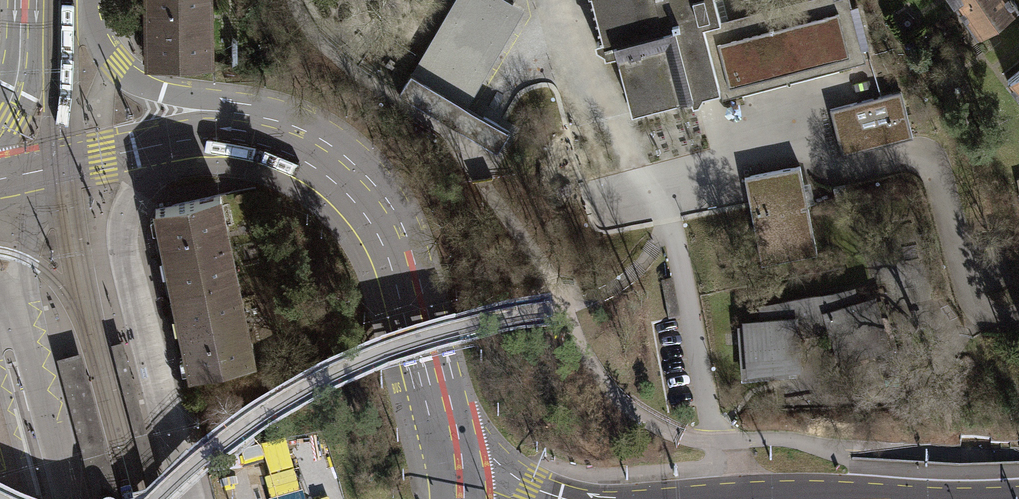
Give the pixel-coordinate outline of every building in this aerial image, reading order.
[(141,4),(144,4),(144,63),(208,62),(207,41),(203,41),(203,11),(207,11),(207,0),(141,0),(141,4)] [(506,0),(455,0),(431,41),(411,76),(423,83),(467,109),(524,11),(506,0)] [(602,41),(595,42),(597,47),(605,51),(606,57),(616,54),(631,112),(690,97),(691,103),(697,101),(701,94),(719,89),(703,26),(720,21),(715,0),(591,0),(602,41)] [(715,30),(729,86),(836,59),(838,70),(866,62),(850,0),(831,0),(715,30)] [(976,33),(1016,7),(1012,0),(954,0),(976,33)] [(1007,79),(1018,94),(1018,69),(1007,79)] [(510,134),(467,109),(423,83),(411,76),(398,97),(497,154),(510,134)] [(902,92),(831,110),(842,156),(914,138),(902,92)] [(800,166),(744,177),(762,265),(817,254),(807,204),(805,193),(800,166)] [(166,245),(175,291),(233,279),(221,224),(215,194),(158,206),(166,245)] [(185,335),(193,373),(250,361),(233,279),(175,291),(185,335)] [(665,320),(680,317),(674,280),(658,283),(665,320)] [(743,378),(793,374),(793,366),(797,366),(795,332),(812,331),(831,325),(840,358),(845,357),(847,364),(896,349),(881,300),(874,303),(873,298),(856,303),(852,290),(763,307),(763,321),(746,322),(746,327),(739,327),(743,378)] [(119,339),(107,342),(149,498),(161,498),(119,339)] [(77,350),(52,357),(89,498),(116,498),(77,350)] [(302,492),(300,493),(284,439),(243,451),(246,462),(263,457),(269,477),(265,478),(271,498),(304,498),(302,492)]
